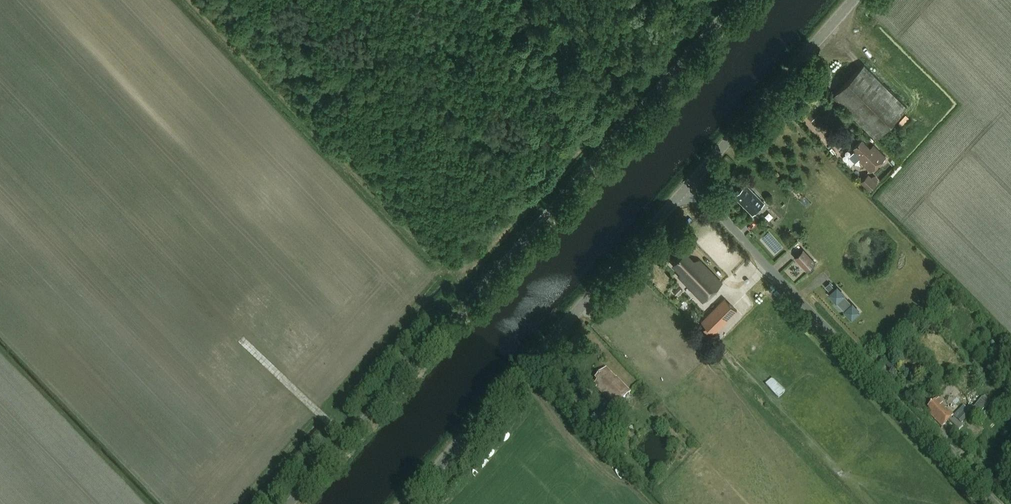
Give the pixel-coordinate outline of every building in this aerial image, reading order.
[(865,64),(834,96),(876,138),(908,106),(865,64)] [(871,171),(885,157),(873,145),(870,149),(862,140),(854,147),(857,150),(855,152),(861,157),(859,159),(871,171)] [(868,174),(861,182),(869,190),(877,182),(868,174)] [(746,184),(734,195),(753,214),(765,203),(746,184)] [(794,257),(807,271),(816,262),(803,249),(794,257)] [(685,252),(673,264),(681,273),(678,275),(703,301),(722,283),(699,260),(693,260),(685,252)] [(852,318),(859,311),(837,287),(829,294),(852,318)] [(724,297),(700,320),(714,334),(737,311),(724,297)] [(615,407),(630,392),(616,378),(616,379),(606,369),(596,379),(598,381),(595,384),(597,387),(596,388),(615,407)] [(973,407),(981,414),(993,401),(985,394),(973,407)] [(942,427),(954,415),(937,398),(927,407),(930,410),(927,412),(942,427)] [(610,416),(614,412),(606,403),(601,407),(610,416)] [(962,424),(971,414),(967,409),(957,419),(962,424)]
